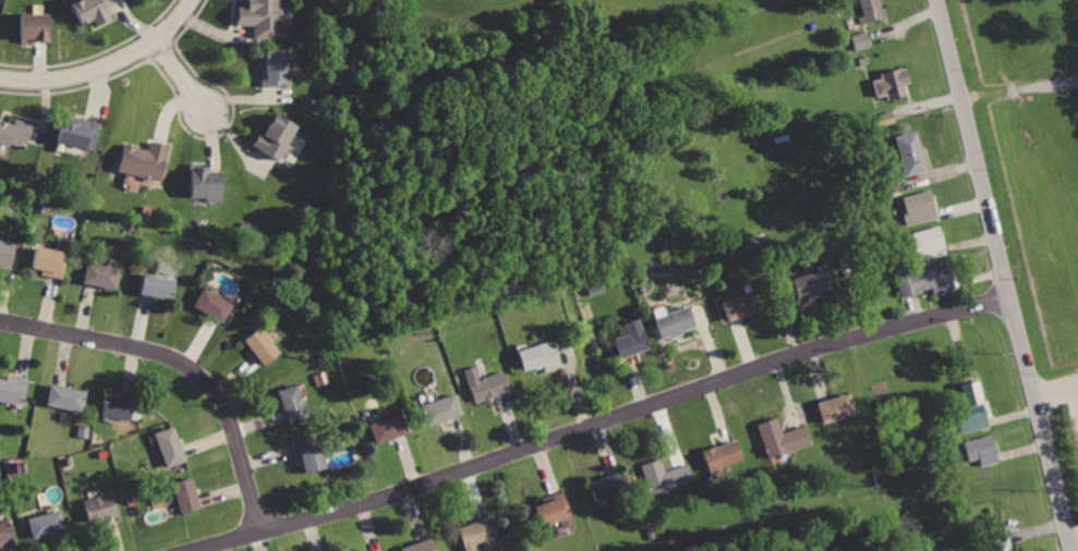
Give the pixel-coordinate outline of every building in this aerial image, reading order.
[(80,25),(90,20),(94,27),(118,16),(110,0),(71,0),(69,1),(80,25)] [(249,3),(238,3),(238,23),(254,24),(253,41),(284,42),(285,0),(249,0),(249,3)] [(865,23),(891,16),(886,0),(859,0),(865,23)] [(20,12),(21,40),(52,40),(52,12),(20,12)] [(847,37),(852,56),(872,50),(867,32),(847,37)] [(262,50),(263,86),(291,85),(290,48),(262,50)] [(870,73),(876,96),(885,93),(887,100),(907,94),(905,86),(915,84),(908,61),(870,73)] [(872,108),(876,126),(898,121),(894,102),(872,108)] [(277,113),(267,132),(259,128),(251,145),(279,160),(298,125),(277,113)] [(16,147),(19,140),(31,144),(36,120),(14,114),(12,121),(0,117),(0,143),(16,147)] [(62,118),(58,142),(96,149),(102,120),(82,114),(82,121),(62,118)] [(895,133),(907,175),(931,169),(919,126),(895,133)] [(128,142),(120,171),(161,182),(172,143),(150,137),(148,147),(128,142)] [(192,168),(193,199),(225,199),(223,177),(213,179),(211,167),(192,168)] [(903,194),(910,224),(940,217),(932,186),(903,194)] [(912,231),(919,258),(948,252),(941,224),(912,231)] [(12,270),(17,245),(0,241),(0,267),(12,270)] [(38,244),(32,273),(63,279),(70,249),(38,244)] [(898,276),(905,297),(932,290),(935,297),(962,290),(953,259),(898,276)] [(88,260),(83,284),(118,292),(122,267),(88,260)] [(792,276),(800,299),(833,290),(826,266),(792,276)] [(145,273),(142,297),(175,303),(180,279),(145,273)] [(205,286),(192,308),(223,328),(237,306),(205,286)] [(722,299),(730,325),(763,313),(754,289),(722,299)] [(657,317),(666,341),(698,329),(689,306),(657,317)] [(626,320),(630,334),(615,339),(620,358),(651,348),(641,316),(626,320)] [(264,325),(244,342),(266,366),(286,348),(264,325)] [(519,350),(526,372),(546,367),(548,372),(567,366),(558,338),(519,350)] [(465,366),(476,401),(512,390),(507,369),(484,377),(479,362),(465,366)] [(12,402),(11,412),(25,414),(31,377),(16,375),(15,380),(0,378),(0,400),(12,402)] [(964,385),(968,403),(955,408),(961,438),(993,429),(981,381),(964,385)] [(278,389),(290,424),(311,417),(299,382),(278,389)] [(52,383),(47,407),(84,416),(89,392),(52,383)] [(425,403),(433,427),(468,416),(459,392),(425,403)] [(817,402),(824,427),(859,417),(852,392),(817,402)] [(107,393),(102,417),(133,424),(137,399),(107,393)] [(371,424),(377,445),(412,434),(405,413),(371,424)] [(759,423),(772,458),(814,444),(806,423),(785,430),(779,416),(759,423)] [(155,431),(168,468),(189,462),(175,424),(155,431)] [(965,442),(969,460),(980,457),(983,467),(1003,462),(994,433),(965,442)] [(290,443),(296,466),(304,466),(305,477),(330,470),(320,434),(290,443)] [(704,450),(713,474),(746,462),(737,438),(704,450)] [(642,465),(656,501),(699,485),(690,463),(667,472),(662,456),(642,465)] [(590,481),(597,503),(633,490),(626,468),(590,481)] [(174,482),(184,515),(204,509),(195,477),(174,482)] [(85,500),(93,525),(123,515),(116,490),(85,500)] [(533,502),(543,529),(574,517),(566,491),(533,502)] [(25,517),(33,541),(70,530),(63,506),(25,517)] [(472,550),(491,550),(506,546),(494,515),(462,527),(472,550)] [(19,542),(11,518),(0,522),(0,548),(19,542)] [(994,548),(989,549),(989,550),(1019,550),(1013,528),(990,535),(994,548)] [(403,550),(438,550),(433,535),(401,546),(403,550)]
